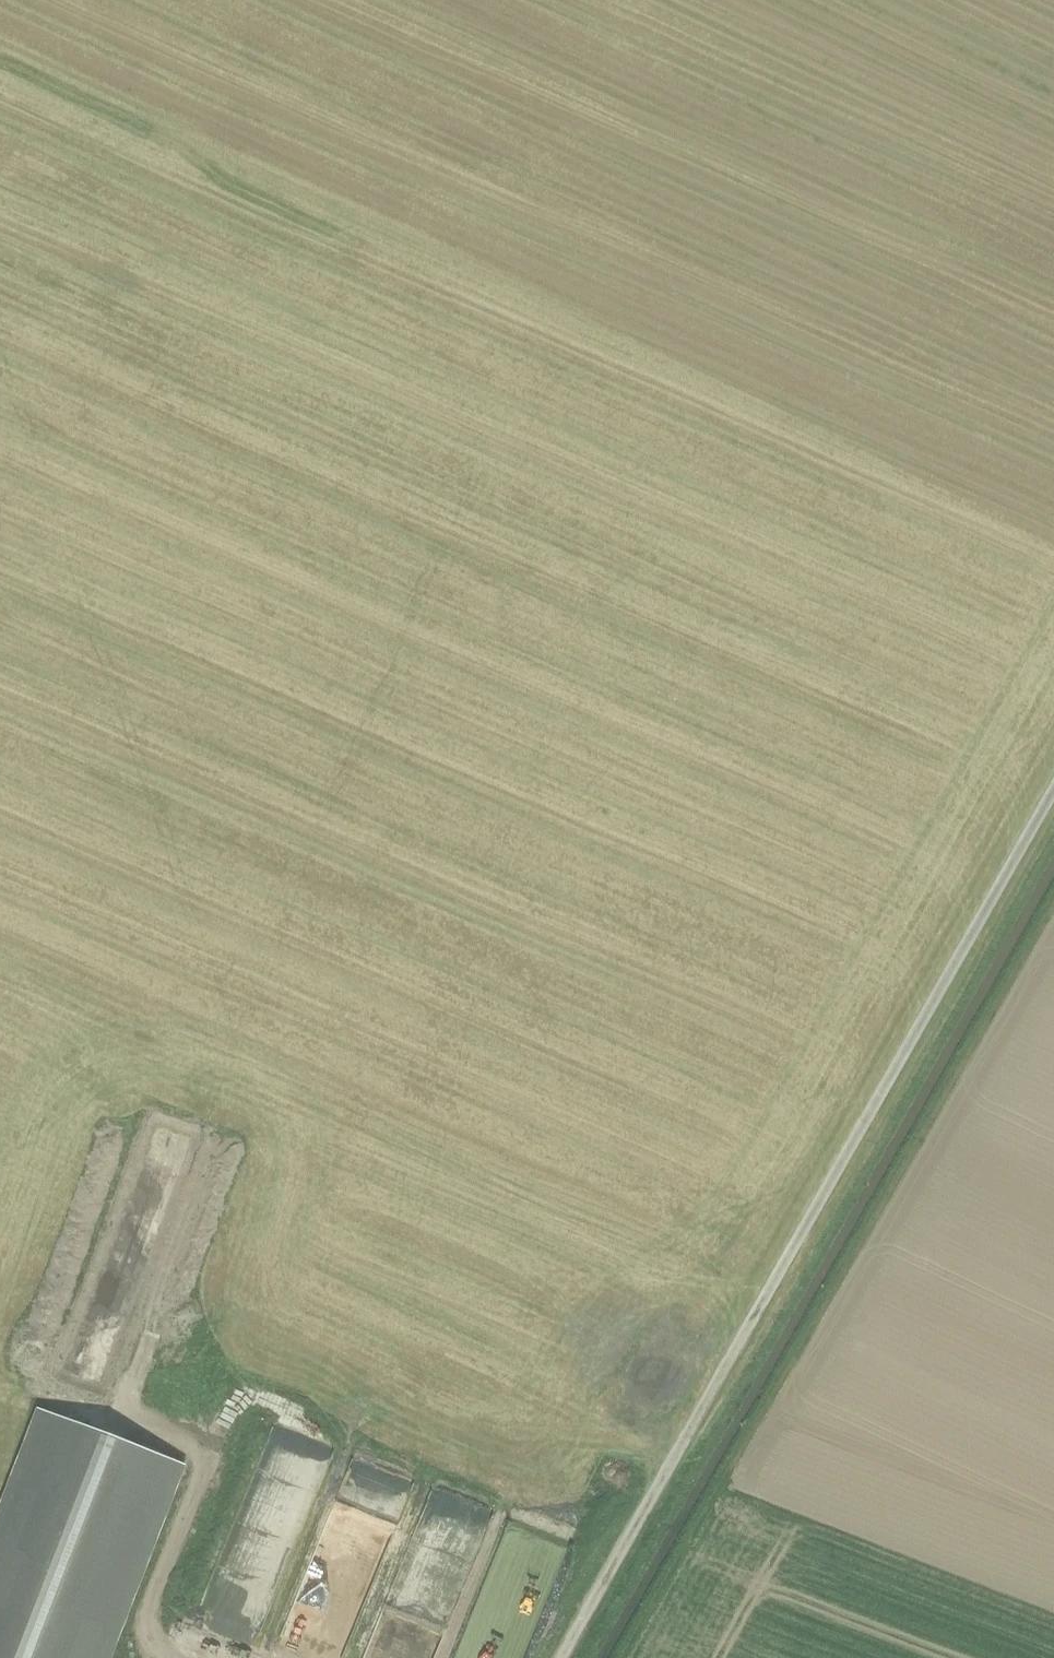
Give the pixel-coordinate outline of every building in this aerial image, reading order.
[(303,1173),(164,1118),(0,1536),(0,1657),(113,1657),(303,1173)] [(355,1458),(334,1518),(322,1552),(349,1561),(343,1578),(374,1589),(413,1478),(355,1458)] [(470,1551),(482,1513),(440,1499),(430,1529),(448,1535),(445,1543),(426,1537),(419,1557),(469,1573),(476,1553),(470,1551)]
